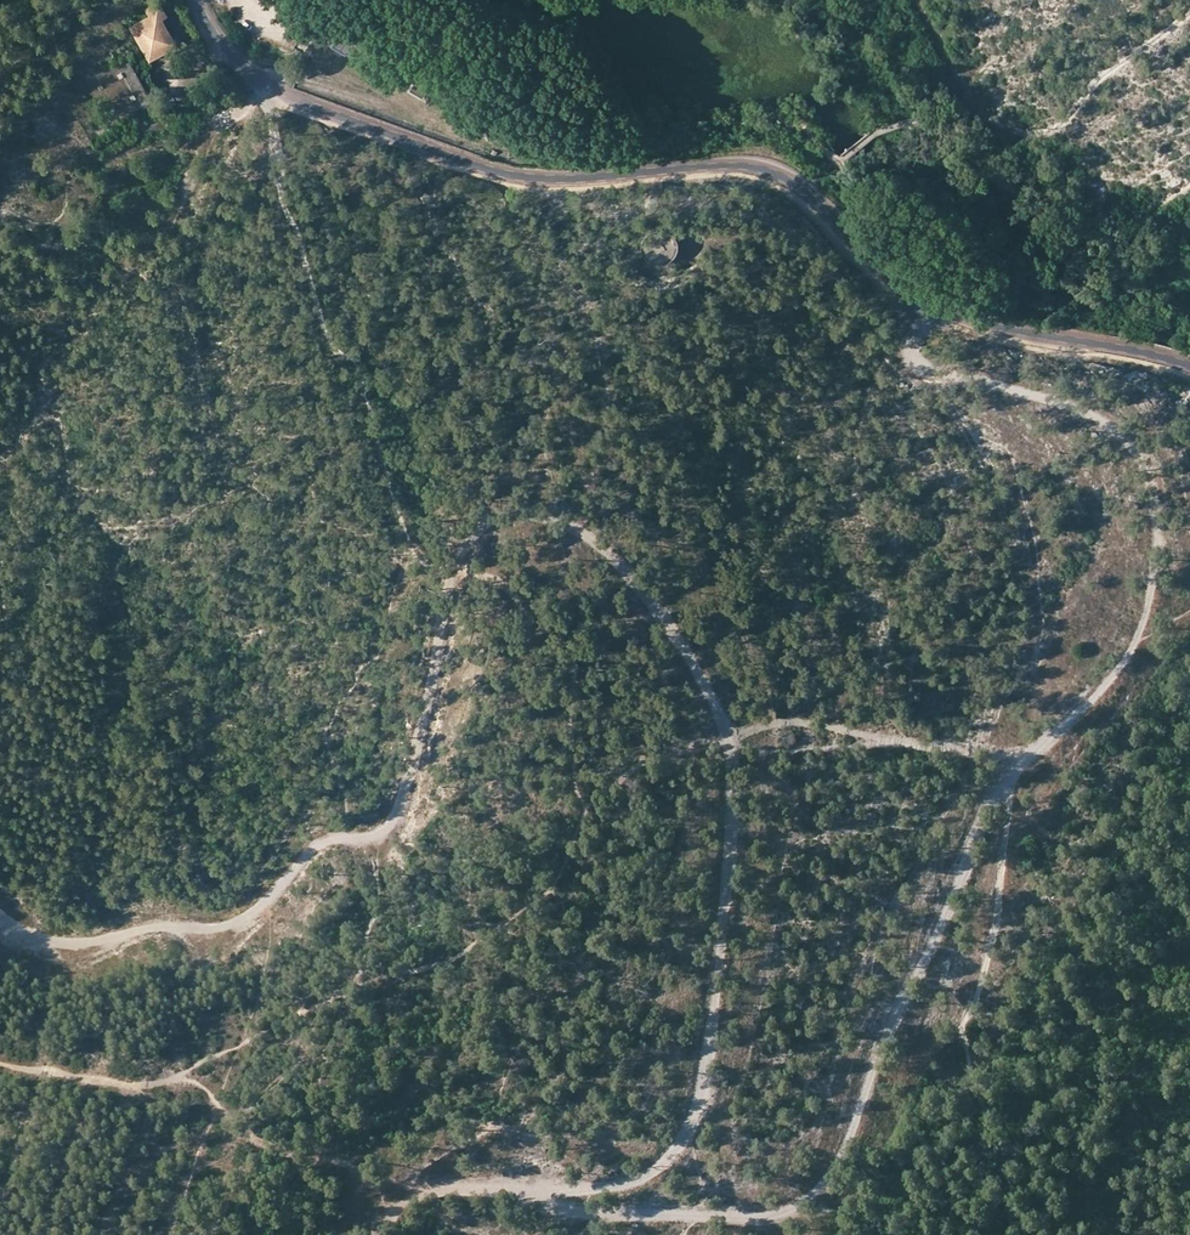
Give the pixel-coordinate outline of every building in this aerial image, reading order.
[(146,9),(149,15),(154,22),(160,19),(166,16),(158,2),(146,9)] [(149,15),(129,26),(149,59),(175,45),(160,19),(154,22),(149,15)] [(375,53),(338,32),(331,45),(344,53),(345,51),(369,65),(375,53)] [(129,57),(114,63),(119,74),(105,80),(120,114),(148,103),(129,57)] [(430,91),(413,81),(408,90),(425,100),(430,91)] [(472,115),(461,109),(456,117),(468,124),(472,115)] [(664,191),(663,184),(642,186),(643,193),(664,191)] [(656,228),(654,229),(651,229),(649,231),(647,232),(645,235),(644,237),(643,239),(642,242),(642,245),(642,247),(643,250),(644,252),(646,254),(648,256),(650,258),(653,259),(655,260),(658,260),(661,259),(663,259),(666,258),(668,256),(670,254),(671,252),(673,250),(673,247),(674,244),(674,242),(673,239),(672,237),(671,234),(669,232),(667,231),(664,229),(662,228),(659,228),(656,228)]
